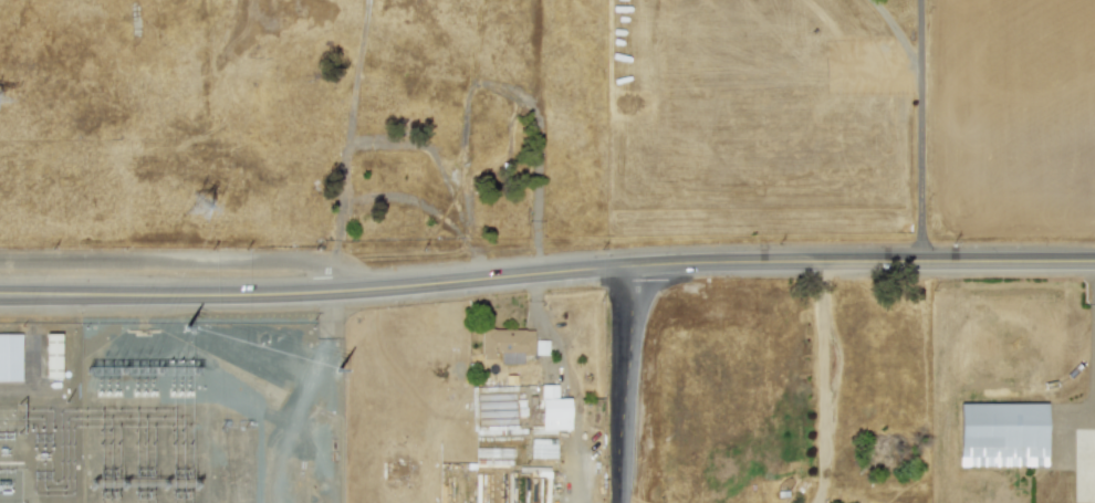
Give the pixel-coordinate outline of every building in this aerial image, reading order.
[(497,364),(522,365),(522,355),(532,355),(533,329),(481,328),(480,359),(497,359),(497,364)] [(0,334),(0,381),(20,381),(20,334),(0,334)] [(61,334),(44,334),(44,377),(60,378),(61,334)] [(540,385),(542,430),(553,430),(553,431),(571,431),(570,398),(556,399),(556,385),(540,385)] [(959,404),(960,467),(1046,465),(1046,402),(959,404)] [(530,458),(559,459),(559,439),(531,439),(530,458)] [(407,485),(407,474),(398,474),(398,460),(385,459),(385,484),(407,485)]
